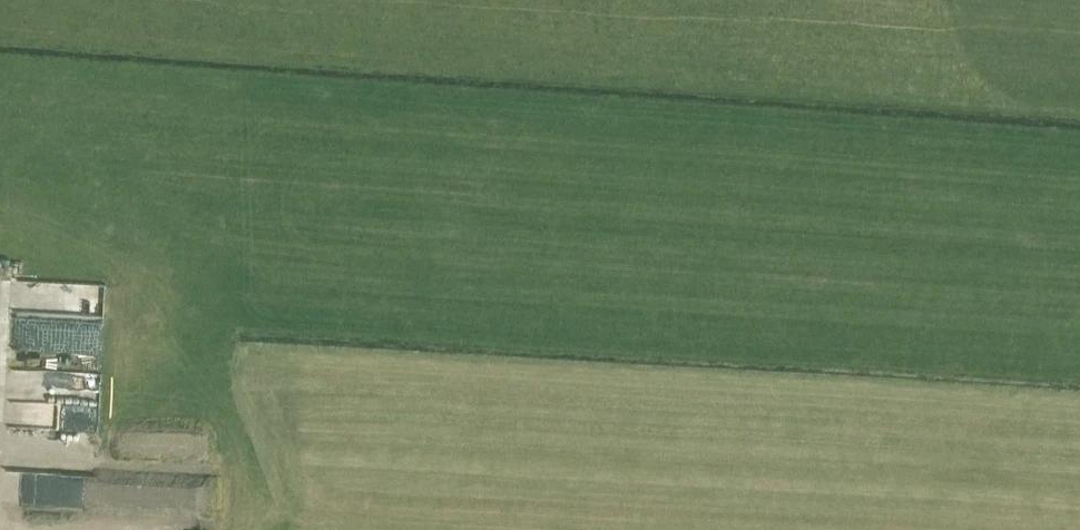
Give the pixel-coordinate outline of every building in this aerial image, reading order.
[(11,399),(11,373),(0,373),(0,398),(11,399)] [(31,428),(77,430),(78,382),(22,380),(21,406),(32,406),(31,428)]
